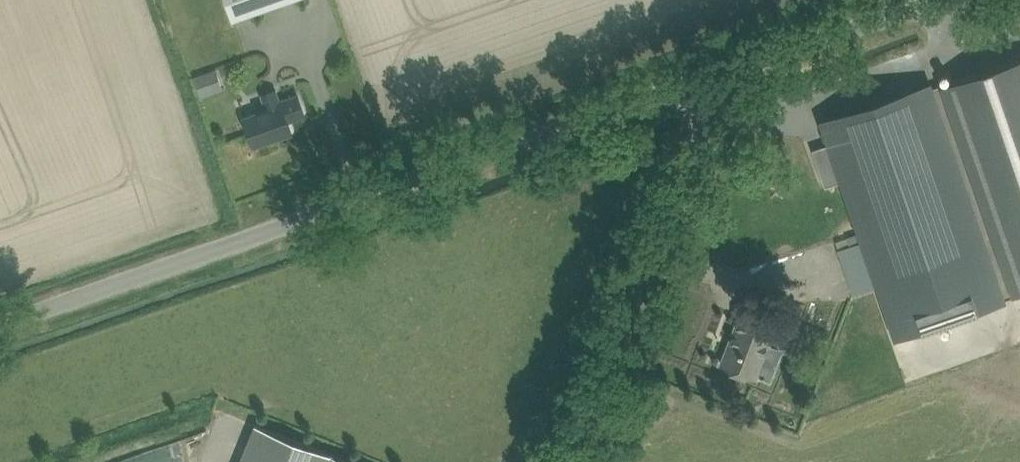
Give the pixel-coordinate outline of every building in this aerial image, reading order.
[(234,19),(289,0),(227,0),(234,19)] [(813,149),(826,187),(841,182),(861,241),(838,249),(845,268),(868,260),(876,286),(895,340),(1007,302),(1006,299),(1014,295),(1019,293),(1019,59),(933,89),(822,127),(828,144),(813,149)] [(193,74),(201,95),(224,87),(217,66),(193,74)] [(244,117),(254,145),(292,132),(288,121),(305,115),(298,94),(280,101),(276,89),(262,94),(267,109),(244,117)] [(722,364),(756,377),(780,314),(747,301),(722,364)] [(240,461),(351,461),(255,424),(240,461)] [(158,448),(108,461),(162,461),(158,448)]
